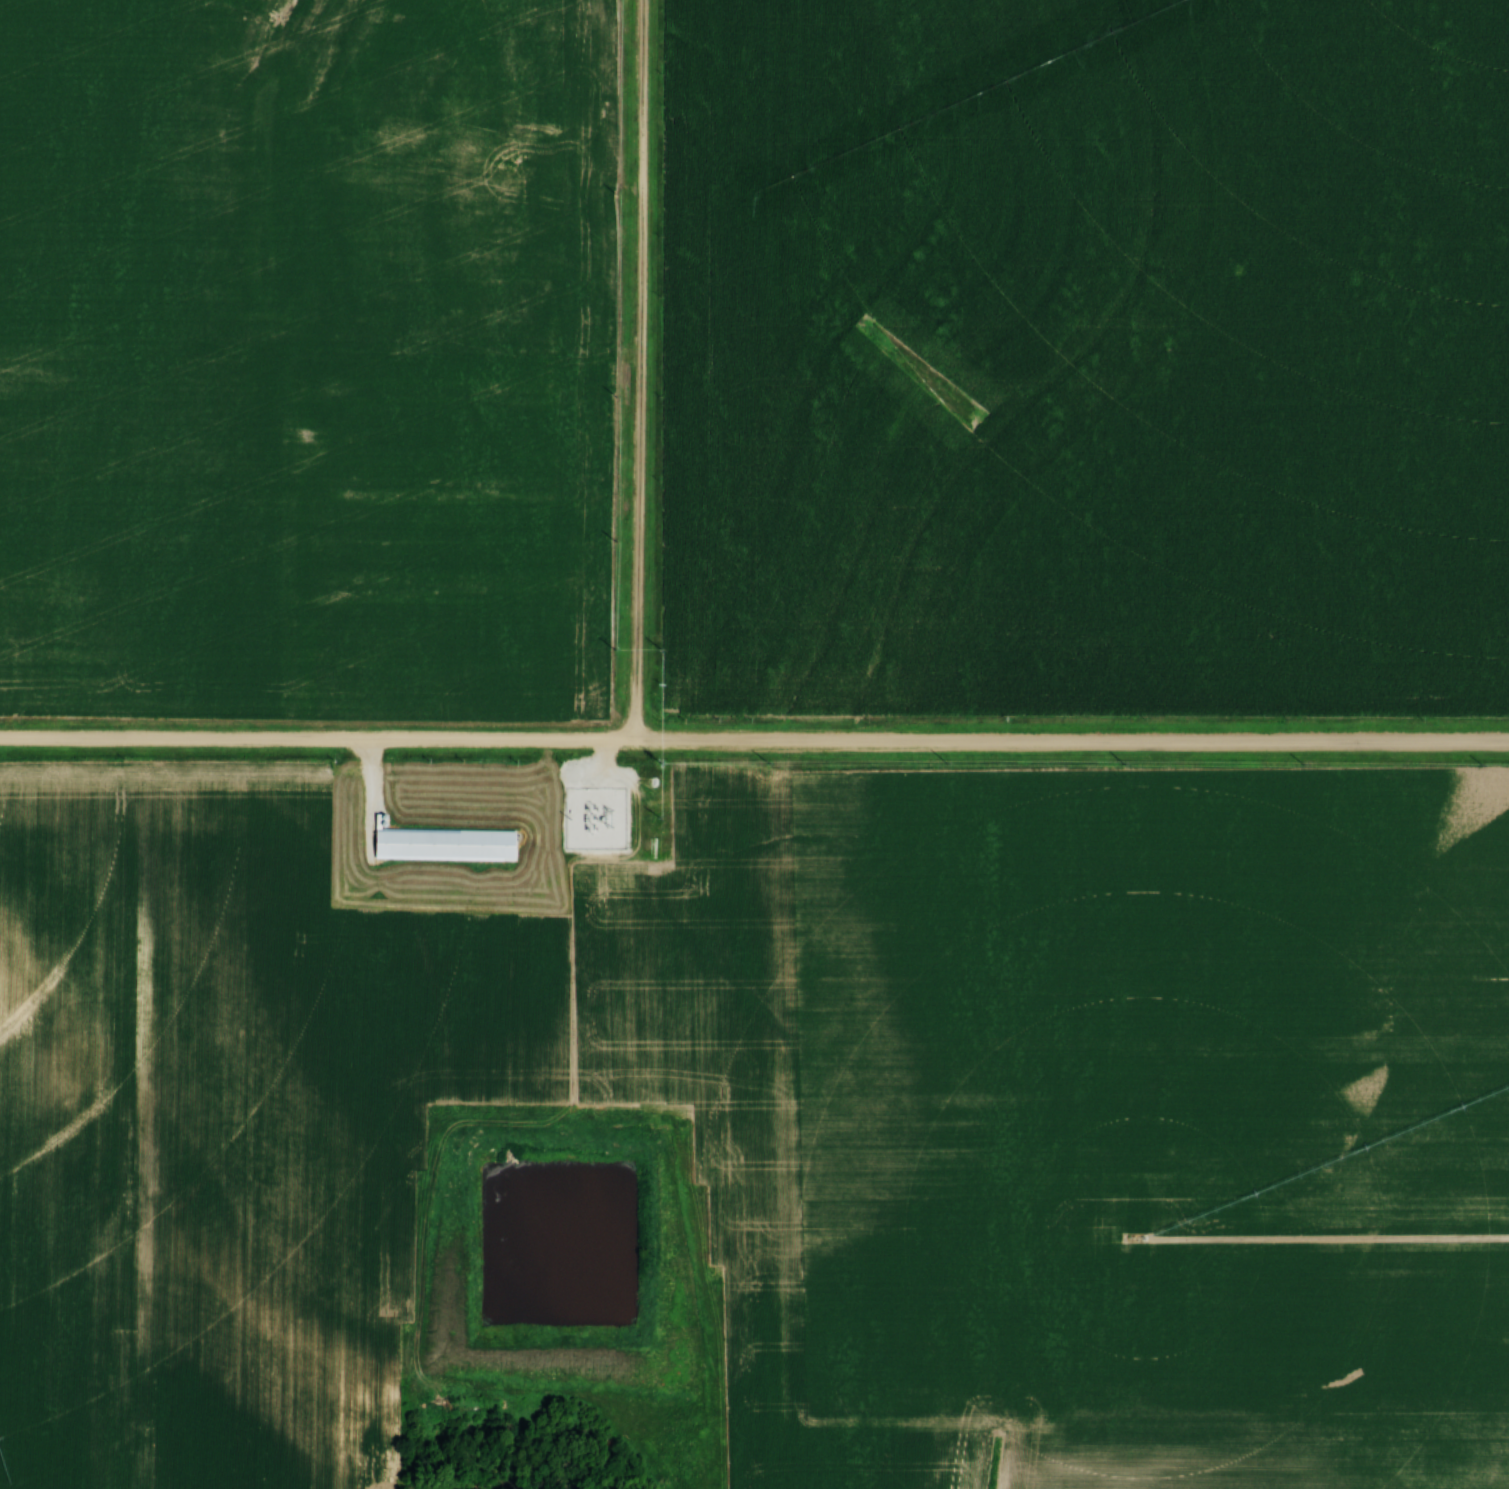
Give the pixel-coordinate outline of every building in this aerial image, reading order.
[(378,828),(378,858),(519,860),(520,829),(378,828)]
